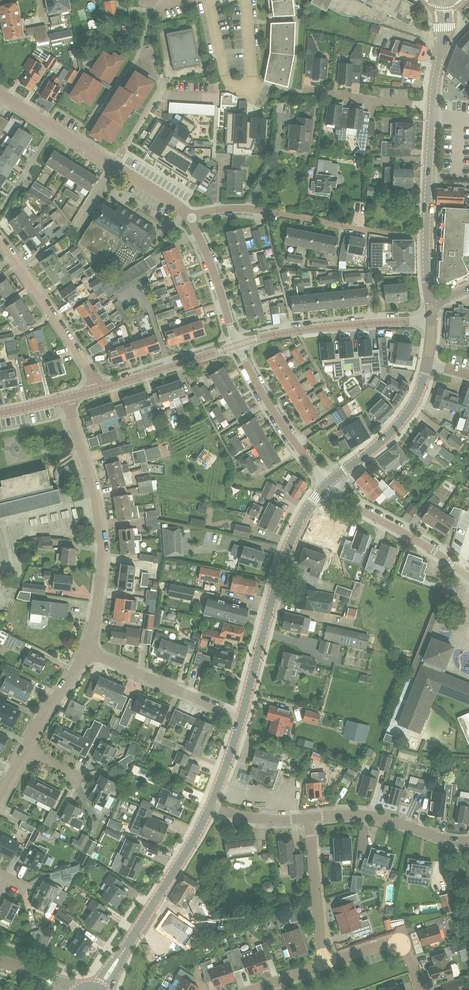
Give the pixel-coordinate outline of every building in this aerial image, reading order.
[(49,14),(70,9),(68,0),(46,0),(49,14)] [(118,16),(117,8),(116,0),(105,2),(107,18),(118,16)] [(294,16),(292,0),(268,0),(269,10),(273,10),(274,17),(294,16)] [(311,4),(326,12),(326,11),(333,0),(313,0),(311,4)] [(326,11),(336,14),(337,12),(342,15),(382,24),(387,14),(395,18),(397,14),(402,17),(415,13),(419,7),(406,0),(333,0),(326,11)] [(7,6),(11,23),(21,21),(17,4),(7,6)] [(3,29),(12,27),(11,23),(7,6),(0,7),(0,10),(1,13),(0,13),(0,14),(3,29)] [(50,18),(52,26),(62,24),(61,15),(50,18)] [(24,37),(21,21),(11,23),(12,27),(3,29),(4,29),(6,40),(24,37)] [(294,56),(295,23),(271,24),(270,52),(264,81),(288,88),(294,56)] [(26,28),(28,36),(35,34),(36,42),(49,40),(46,25),(26,28)] [(71,29),(50,34),(52,42),(73,38),(71,29)] [(167,34),(174,71),(200,66),(193,29),(167,34)] [(460,91),(468,102),(468,31),(456,45),(450,62),(468,85),(460,91)] [(313,39),(308,38),(306,67),(313,68),(312,81),(319,82),(319,79),(326,80),(328,60),(317,59),(318,51),(313,39)] [(395,40),(391,52),(396,53),(422,61),(427,49),(417,45),(416,47),(395,40)] [(40,46),(36,52),(47,59),(51,54),(40,46)] [(339,64),(338,84),(345,84),(345,87),(352,87),(353,74),(360,75),(362,46),(357,46),(350,57),(349,65),(339,64)] [(80,70),(72,83),(77,87),(73,93),(90,104),(101,85),(85,75),(80,83),(78,81),(85,70),(83,62),(95,59),(98,56),(101,58),(92,72),(109,82),(120,64),(107,56),(109,53),(108,49),(78,57),(80,70)] [(396,53),(391,52),(380,49),(378,58),(394,62),(396,53)] [(44,66),(51,71),(58,60),(51,55),(44,66)] [(31,90),(40,76),(37,74),(42,66),(30,58),(23,69),(28,72),(21,84),(31,90)] [(420,73),(419,71),(420,65),(404,62),(395,60),(394,64),(393,64),(392,66),(390,68),(390,72),(391,74),(417,79),(418,78),(420,77),(420,73)] [(64,79),(71,83),(77,72),(71,68),(64,79)] [(140,102),(152,84),(135,73),(124,91),(119,88),(118,88),(120,89),(94,131),(111,141),(137,100),(140,102)] [(54,76),(50,82),(41,96),(52,103),(61,89),(55,86),(59,80),(54,76)] [(344,147),(347,128),(348,118),(341,117),(343,104),(336,103),(335,105),(328,104),(325,124),(336,126),(335,133),(339,146),(344,147)] [(365,150),(367,134),(369,122),(362,121),(363,108),(356,107),(356,109),(349,108),(348,118),(347,128),(357,129),(356,137),(360,150),(365,150)] [(225,128),(226,128),(246,129),(246,122),(247,109),(239,108),(239,114),(235,114),(235,113),(226,112),(226,128),(225,128)] [(2,132),(9,121),(0,116),(0,131),(2,132)] [(177,127),(172,135),(189,145),(193,139),(188,136),(190,133),(191,133),(196,125),(182,117),(177,126),(177,127)] [(244,149),(244,150),(251,150),(255,138),(265,138),(266,119),(252,118),(252,122),(252,130),(246,129),(245,149),(244,149)] [(292,125),(289,149),(307,152),(310,128),(313,129),(314,120),(298,119),(297,126),(292,125)] [(149,132),(149,133),(167,144),(172,135),(177,127),(177,126),(171,122),(168,128),(165,126),(165,124),(158,120),(150,133),(149,132)] [(369,121),(369,122),(367,134),(374,135),(375,122),(369,121)] [(415,125),(392,123),(392,136),(395,136),(414,137),(415,125)] [(19,128),(12,139),(26,147),(33,137),(19,128)] [(226,128),(225,144),(234,145),(234,142),(237,142),(237,148),(244,149),(245,149),(246,129),(226,128)] [(149,133),(141,147),(148,152),(150,150),(153,152),(150,157),(156,160),(155,161),(156,162),(156,161),(167,144),(149,133)] [(414,137),(395,136),(395,143),(388,142),(387,155),(402,156),(402,149),(413,149),(414,137)] [(4,141),(1,146),(6,149),(20,158),(26,147),(12,139),(9,144),(4,141)] [(167,144),(156,161),(172,171),(172,172),(173,171),(183,154),(167,144)] [(0,159),(13,168),(20,158),(6,149),(0,159)] [(57,171),(65,158),(54,151),(46,165),(57,171)] [(183,154),(173,171),(189,181),(188,182),(189,182),(189,181),(200,164),(183,154)] [(233,154),(232,170),(228,170),(227,191),(241,192),(242,171),(241,171),(241,167),(245,167),(245,154),(233,154)] [(76,164),(65,158),(57,171),(68,178),(76,164)] [(7,178),(13,168),(0,159),(0,173),(7,178)] [(76,189),(87,171),(76,164),(68,178),(78,185),(75,189),(76,189)] [(200,164),(189,181),(195,185),(198,180),(201,182),(200,184),(208,189),(217,174),(200,164)] [(341,175),(337,175),(338,165),(327,164),(326,169),(318,168),(316,182),(312,182),(311,191),(315,191),(315,192),(315,194),(328,196),(328,194),(329,194),(330,187),(335,187),(336,183),(340,184),(341,183),(343,182),(343,181),(344,180),(344,179),(343,177),(342,176),(341,175)] [(412,188),(412,187),(414,186),(414,181),(413,180),(413,168),(394,167),(394,168),(385,167),(384,184),(393,185),(393,187),(412,188)] [(98,178),(87,171),(76,189),(80,192),(83,188),(89,192),(98,178)] [(35,181),(32,187),(43,194),(47,188),(35,181)] [(32,187),(29,192),(46,203),(49,198),(50,198),(43,194),(32,187)] [(367,187),(366,196),(381,196),(381,187),(367,187)] [(53,192),(47,188),(43,194),(50,198),(53,192)] [(63,194),(70,199),(74,193),(67,188),(63,194)] [(442,208),(468,209),(468,195),(464,194),(464,189),(449,188),(449,190),(437,190),(437,203),(442,204),(442,208)] [(80,197),(74,193),(70,199),(76,202),(80,197)] [(79,244),(120,270),(127,258),(132,262),(139,250),(144,253),(156,234),(155,229),(119,206),(115,212),(103,205),(79,244)] [(17,233),(29,223),(38,217),(34,213),(33,214),(27,206),(24,209),(23,208),(14,215),(16,218),(9,223),(17,233)] [(442,208),(441,211),(440,213),(440,215),(440,218),(441,220),(442,221),(441,222),(437,222),(436,252),(438,252),(437,279),(437,280),(437,282),(439,284),(441,285),(443,285),(445,285),(468,275),(468,273),(468,272),(468,231),(466,231),(466,224),(468,224),(468,209),(442,208)] [(54,221),(55,220),(62,215),(58,209),(50,216),(54,221)] [(68,223),(62,215),(55,220),(62,228),(68,223)] [(29,223),(17,233),(25,243),(37,234),(42,230),(38,225),(34,229),(29,223)] [(73,240),(80,234),(73,224),(66,230),(73,240)] [(297,246),(300,230),(288,228),(285,244),(297,246)] [(229,245),(245,241),(242,229),(226,233),(229,245)] [(254,239),(261,237),(259,229),(252,231),(254,239)] [(313,233),(300,230),(297,246),(310,249),(313,233)] [(322,251),(325,235),(313,233),(310,249),(322,251)] [(46,235),(41,239),(37,234),(25,243),(32,253),(50,240),(46,235)] [(338,238),(325,235),(322,251),(335,254),(338,238)] [(350,236),(348,245),(342,244),(339,259),(352,262),(353,253),(362,255),(365,239),(350,236)] [(261,237),(254,239),(256,246),(263,245),(261,237)] [(233,258),(248,254),(245,241),(229,245),(233,258)] [(413,271),(413,241),(393,241),(393,244),(389,244),(389,243),(370,243),(370,267),(379,267),(379,270),(388,270),(388,269),(393,269),(393,271),(413,271)] [(46,258),(40,263),(47,273),(54,268),(55,270),(74,257),(70,251),(57,259),(54,253),(58,250),(54,245),(42,253),(46,258)] [(81,246),(73,249),(76,255),(84,251),(81,246)] [(181,259),(176,248),(163,253),(166,259),(162,261),(163,266),(168,264),(181,259)] [(236,270),(251,266),(248,254),(233,258),(236,270)] [(260,264),(268,262),(266,254),(258,256),(260,264)] [(287,261),(294,263),(295,255),(288,254),(287,261)] [(150,255),(145,259),(151,268),(157,264),(150,255)] [(295,255),(294,263),(302,265),(303,257),(295,255)] [(54,268),(47,273),(54,283),(59,279),(63,285),(73,279),(72,278),(85,270),(82,266),(80,263),(79,263),(66,272),(64,269),(77,260),(74,256),(74,257),(55,270),(54,268)] [(135,265),(139,272),(149,265),(144,259),(135,265)] [(172,276),(185,271),(181,259),(168,264),(163,266),(167,278),(172,276)] [(311,266),(319,268),(321,260),(313,259),(311,266)] [(321,260),(319,268),(327,269),(328,261),(321,260)] [(268,262),(260,264),(262,271),(269,269),(268,262)] [(141,275),(139,272),(135,265),(130,268),(137,278),(141,275)] [(149,265),(139,272),(141,275),(151,269),(149,265)] [(239,282),(255,278),(251,266),(236,270),(239,282)] [(137,278),(130,268),(126,271),(132,281),(137,278)] [(121,274),(128,284),(132,281),(126,271),(121,274)] [(177,287),(190,282),(185,271),(172,276),(177,287)] [(308,272),(301,272),(302,279),(302,287),(311,286),(310,278),(309,278),(308,272)] [(352,273),(353,281),(361,280),(360,272),(352,273)] [(372,272),(364,273),(366,284),(373,283),(372,272)] [(353,281),(352,273),(344,274),(345,282),(353,281)] [(128,284),(121,274),(116,278),(123,288),(128,284)] [(335,275),(327,276),(328,284),(336,283),(335,275)] [(323,293),(316,294),(318,310),(331,309),(329,292),(328,284),(327,276),(319,277),(320,285),(322,284),(323,293)] [(112,281),(118,291),(123,288),(116,278),(112,281)] [(255,278),(239,282),(242,295),(258,291),(255,278)] [(266,289),(274,287),(272,278),(264,280),(266,289)] [(7,279),(0,284),(0,305),(1,306),(7,302),(4,298),(15,291),(7,279)] [(94,292),(103,286),(99,279),(90,285),(94,292)] [(302,279),(294,280),(295,288),(302,287),(302,279)] [(109,297),(118,291),(112,281),(102,287),(109,297)] [(193,281),(190,283),(190,282),(177,287),(179,294),(171,297),(173,301),(181,298),(194,293),(192,288),(195,287),(193,281)] [(405,284),(384,286),(384,281),(377,281),(379,296),(385,295),(386,302),(406,300),(405,284)] [(66,303),(79,295),(82,300),(90,295),(83,284),(75,289),(72,284),(60,293),(66,303)] [(349,290),(342,291),(343,307),(356,306),(354,284),(348,285),(349,290)] [(369,304),(367,288),(360,289),(359,284),(354,284),(356,306),(369,304)] [(274,287),(266,289),(268,296),(276,294),(274,287)] [(166,288),(160,290),(162,296),(168,294),(166,288)] [(155,298),(162,296),(160,290),(153,292),(155,298)] [(245,307),(261,303),(258,291),(242,295),(245,307)] [(291,297),(292,313),(305,311),(303,291),(297,292),(298,296),(291,297)] [(303,291),(305,311),(318,310),(316,294),(309,295),(309,291),(303,291)] [(343,307),(342,291),(329,292),(331,309),(343,307)] [(194,293),(181,298),(185,310),(198,305),(194,293)] [(10,323),(11,322),(28,310),(20,299),(6,308),(11,315),(7,318),(10,323)] [(81,314),(84,319),(95,311),(102,307),(99,302),(92,307),(88,301),(77,308),(77,309),(75,309),(75,312),(77,315),(79,315),(81,314)] [(118,311),(123,308),(118,301),(113,304),(118,311)] [(284,302),(277,303),(277,306),(270,307),(272,315),(285,313),(284,302)] [(245,307),(248,319),(264,316),(261,303),(245,307)] [(466,322),(468,322),(468,309),(467,309),(463,308),(463,305),(458,305),(458,309),(455,308),(455,309),(454,309),(454,312),(446,312),(444,341),(448,341),(448,345),(452,345),(452,349),(456,350),(456,345),(468,346),(468,341),(468,338),(468,337),(468,327),(466,327),(466,322)] [(122,317),(127,313),(123,308),(118,311),(122,317)] [(168,311),(170,318),(176,316),(174,309),(168,311)] [(28,310),(11,322),(15,328),(18,326),(22,332),(36,322),(28,310)] [(99,316),(95,311),(84,319),(90,329),(102,321),(110,316),(106,311),(99,316)] [(162,313),(164,319),(170,318),(168,311),(162,313)] [(127,313),(122,317),(126,323),(132,321),(128,316),(127,313)] [(164,319),(162,313),(155,315),(157,321),(164,319)] [(146,320),(150,330),(155,328),(151,318),(146,320)] [(193,320),(188,321),(189,325),(193,338),(205,334),(201,321),(194,323),(193,320)] [(106,327),(102,321),(90,329),(91,329),(89,330),(89,332),(91,336),(93,336),(94,335),(97,339),(116,327),(113,322),(106,327)] [(184,327),(177,329),(182,342),(193,338),(189,325),(188,321),(183,323),(184,327)] [(177,345),(176,343),(182,342),(177,329),(175,322),(169,323),(171,331),(165,333),(169,346),(170,347),(171,347),(176,346),(177,345)] [(144,339),(148,353),(153,351),(153,352),(155,353),(159,351),(160,350),(160,349),(156,335),(149,338),(147,331),(141,333),(144,339)] [(13,333),(0,335),(0,340),(0,343),(15,340),(13,333)] [(104,337),(98,342),(102,348),(108,344),(104,337)] [(118,340),(125,360),(136,356),(132,343),(126,345),(123,337),(118,339),(118,340)] [(28,340),(32,353),(40,351),(36,338),(28,340)] [(132,343),(136,356),(148,353),(144,339),(132,343)] [(361,365),(371,364),(372,373),(381,372),(379,350),(371,351),(370,339),(358,340),(359,352),(360,365),(361,365)] [(109,351),(110,357),(109,357),(108,360),(109,362),(111,363),(112,363),(113,364),(125,360),(122,352),(118,340),(113,342),(115,349),(109,351)] [(360,365),(359,352),(352,353),(351,341),(339,342),(341,354),(342,364),(352,363),(354,375),(362,374),(361,365),(360,365)] [(342,364),(341,354),(334,354),(333,342),(321,343),(323,366),(334,365),(335,377),(344,376),(342,364)] [(412,344),(395,342),(395,344),(391,343),(390,351),(391,351),(390,363),(395,363),(395,364),(411,366),(413,356),(411,356),(412,344)] [(44,343),(38,345),(41,354),(47,352),(44,343)] [(290,351),(295,358),(301,354),(297,347),(296,348),(290,351)] [(267,360),(274,371),(286,363),(279,352),(267,360)] [(387,367),(386,352),(379,353),(380,367),(387,367)] [(301,354),(295,358),(299,365),(305,361),(301,354)] [(25,366),(29,383),(41,380),(37,364),(31,365),(30,359),(24,360),(23,356),(18,357),(21,367),(25,366)] [(60,358),(47,362),(51,377),(65,373),(60,358)] [(6,362),(0,363),(5,388),(18,385),(15,369),(8,370),(6,362)] [(280,382),(293,374),(286,363),(274,371),(280,382)] [(216,386),(229,378),(222,367),(210,375),(216,386)] [(308,379),(315,376),(310,369),(304,372),(308,379)] [(300,385),(293,374),(280,382),(287,393),(300,385)] [(315,376),(308,379),(312,386),(318,382),(315,376)] [(236,389),(229,378),(216,386),(223,397),(236,389)] [(381,394),(391,401),(390,403),(398,408),(409,391),(409,385),(403,381),(400,385),(391,379),(381,394)] [(178,397),(185,394),(180,381),(169,385),(176,407),(178,414),(185,412),(182,405),(181,406),(178,397)] [(197,398),(200,397),(209,391),(205,385),(199,388),(197,384),(191,388),(197,398)] [(466,384),(462,398),(458,396),(458,394),(439,388),(433,406),(443,410),(444,407),(460,412),(454,431),(468,435),(468,385),(466,384)] [(157,388),(161,402),(162,402),(162,405),(169,403),(171,409),(176,407),(169,385),(157,388)] [(294,403),(306,396),(300,385),(287,393),(294,403)] [(353,390),(357,394),(362,391),(358,386),(353,390)] [(230,408),(243,400),(236,389),(223,397),(230,408)] [(321,401),(328,397),(324,390),(317,394),(321,401)] [(209,391),(200,397),(203,402),(206,401),(207,402),(213,398),(209,391)] [(148,417),(145,407),(151,405),(147,392),(134,395),(144,425),(151,423),(149,417),(148,417)] [(370,412),(369,413),(376,421),(377,419),(382,424),(394,412),(383,400),(385,398),(381,394),(374,401),(377,403),(374,407),(369,411),(370,412)] [(124,399),(123,399),(127,413),(133,411),(138,427),(144,425),(134,395),(129,397),(129,396),(128,395),(124,396),(124,397),(124,399)] [(313,406),(306,396),(294,403),(300,414),(313,406)] [(328,397),(321,401),(325,407),(332,403),(328,397)] [(250,411),(243,400),(230,408),(237,419),(250,411)] [(113,403),(101,407),(105,420),(117,416),(113,403)] [(216,417),(223,413),(218,406),(212,410),(216,417)] [(307,425),(320,417),(313,406),(300,414),(307,425)] [(113,442),(109,431),(105,420),(101,407),(89,411),(91,416),(85,418),(88,426),(93,424),(94,424),(100,422),(103,433),(96,435),(100,446),(113,442)] [(348,418),(342,407),(330,415),(337,425),(348,418)] [(165,411),(159,413),(163,425),(169,423),(165,411)] [(223,413),(216,417),(220,423),(227,419),(223,413)] [(60,433),(63,421),(49,417),(46,429),(60,433)] [(248,437),(260,429),(254,418),(241,426),(248,437)] [(348,440),(346,441),(350,448),(370,437),(359,419),(342,429),(348,440)] [(420,432),(416,437),(437,453),(439,454),(449,461),(453,456),(440,446),(439,447),(433,442),(437,437),(424,427),(423,428),(421,428),(420,431),(420,432)] [(115,429),(109,431),(113,442),(113,441),(113,442),(119,440),(117,436),(118,436),(115,429)] [(147,436),(145,429),(139,431),(138,432),(140,438),(147,436)] [(267,439),(260,429),(248,437),(255,447),(267,439)] [(463,443),(451,434),(447,441),(458,449),(463,443)] [(233,446),(240,441),(236,435),(229,439),(233,446)] [(409,446),(409,447),(422,457),(426,452),(434,458),(437,453),(416,437),(413,441),(411,442),(409,444),(409,446)] [(274,450),(267,439),(255,447),(261,458),(274,450)] [(240,441),(233,446),(238,452),(245,448),(240,441)] [(397,444),(376,460),(389,476),(393,473),(392,471),(401,465),(402,466),(409,460),(397,444)] [(112,449),(114,456),(129,452),(126,445),(112,449)] [(159,458),(158,453),(157,447),(145,450),(148,460),(159,458)] [(141,467),(148,465),(144,449),(132,453),(135,465),(140,463),(141,467)] [(274,450),(261,458),(268,469),(281,461),(274,450)] [(208,464),(217,457),(212,451),(203,459),(208,464)] [(439,454),(435,459),(446,468),(450,462),(449,461),(439,454)] [(249,457),(244,460),(248,467),(253,463),(249,457)] [(106,465),(109,477),(122,472),(129,470),(128,464),(121,466),(120,461),(106,465)] [(253,463),(248,467),(252,473),(258,470),(253,463)] [(148,465),(141,467),(143,473),(150,471),(148,465)] [(62,503),(58,489),(54,490),(52,485),(50,486),(46,470),(1,481),(2,486),(0,487),(0,518),(62,503)] [(133,483),(129,470),(122,472),(109,477),(112,488),(126,485),(133,483)] [(365,472),(356,482),(361,487),(360,489),(367,496),(368,494),(374,500),(382,492),(389,499),(395,492),(382,480),(380,482),(375,477),(372,479),(365,472)] [(139,486),(152,483),(150,475),(137,477),(139,486)] [(298,499),(307,484),(293,475),(284,490),(298,499)] [(389,485),(404,498),(411,490),(402,483),(401,485),(394,479),(389,485)] [(267,481),(263,490),(275,494),(278,486),(267,481)] [(152,483),(139,486),(140,494),(154,492),(152,483)] [(449,484),(446,491),(456,494),(458,487),(449,484)] [(276,506),(278,502),(273,499),(275,494),(263,490),(262,491),(256,490),(253,496),(254,498),(258,500),(260,500),(261,500),(263,497),(270,500),(269,503),(266,508),(261,506),(260,506),(254,503),(251,508),(279,521),(284,510),(276,506)] [(114,497),(116,509),(134,506),(134,501),(128,502),(127,495),(114,497)] [(422,520),(433,527),(442,513),(435,508),(441,502),(433,495),(422,507),(427,511),(422,520)] [(136,518),(134,506),(116,509),(118,521),(136,518)] [(406,512),(406,513),(412,517),(416,512),(410,507),(406,512)] [(273,533),(279,521),(251,508),(248,515),(261,521),(258,525),(273,533)] [(456,528),(462,511),(453,508),(448,516),(442,513),(433,527),(445,535),(451,526),(456,528)] [(159,530),(158,520),(146,522),(147,531),(159,530)] [(316,521),(310,533),(323,540),(320,545),(335,553),(339,544),(330,539),(334,531),(325,526),(326,524),(320,520),(319,522),(316,521)] [(235,524),(233,534),(250,538),(252,528),(235,524)] [(162,527),(164,557),(182,556),(180,526),(162,527)] [(141,534),(138,534),(138,528),(119,530),(120,542),(134,541),(139,541),(139,540),(142,540),(141,534)] [(347,540),(341,556),(354,561),(357,553),(364,556),(367,548),(369,549),(372,540),(371,539),(371,538),(359,533),(355,543),(347,540)] [(134,541),(120,542),(121,554),(140,553),(139,541),(134,541)] [(43,550),(53,549),(53,542),(37,543),(35,555),(42,555),(43,550)] [(376,563),(390,568),(397,549),(382,544),(378,555),(371,553),(365,570),(373,573),(376,563)] [(259,568),(264,553),(244,547),(238,545),(235,553),(242,555),(239,562),(259,568)] [(74,565),(74,563),(75,563),(76,562),(77,558),(76,557),(75,556),(76,549),(63,548),(62,554),(57,553),(56,563),(61,563),(74,565)] [(303,548),(298,563),(311,568),(320,571),(326,555),(303,548)] [(162,556),(140,554),(139,560),(162,563),(162,557),(162,556)] [(423,559),(408,554),(401,575),(423,583),(426,574),(424,573),(427,564),(422,562),(423,559)] [(345,588),(355,591),(364,563),(365,563),(366,559),(358,556),(356,564),(339,559),(336,571),(328,568),(325,580),(342,586),(345,578),(348,579),(345,588)] [(160,563),(152,562),(152,570),(160,571),(160,563)] [(119,577),(134,579),(135,568),(135,566),(121,564),(119,577)] [(198,579),(218,583),(221,571),(201,567),(198,579)] [(44,572),(44,579),(54,580),(53,589),(71,591),(72,577),(62,576),(63,573),(44,572)] [(231,588),(230,590),(253,595),(254,593),(256,592),(256,589),(255,587),(256,580),(233,575),(231,588)] [(132,591),(134,579),(119,577),(118,589),(132,591)] [(45,586),(35,585),(23,584),(22,591),(44,593),(45,586)] [(194,590),(170,585),(168,596),(191,601),(194,590)] [(330,614),(334,595),(318,592),(300,588),(295,607),(330,614)] [(195,596),(201,600),(205,593),(200,589),(195,596)] [(146,597),(156,599),(158,591),(147,590),(146,597)] [(20,591),(17,598),(24,601),(30,601),(31,593),(20,591)] [(135,612),(137,601),(117,598),(115,609),(135,612)] [(153,599),(143,598),(142,604),(152,606),(153,599)] [(208,598),(203,614),(219,618),(243,624),(244,623),(246,622),(247,619),(245,617),(248,608),(223,602),(208,598)] [(32,600),(31,614),(42,615),(49,616),(68,618),(69,604),(50,602),(51,602),(32,600)] [(134,623),(135,612),(115,609),(115,611),(114,611),(112,612),(112,616),(113,617),(114,617),(113,621),(129,623),(129,622),(134,623)] [(350,620),(359,621),(360,611),(351,611),(350,620)] [(144,629),(152,630),(154,615),(141,613),(140,618),(145,619),(143,629),(144,629)] [(307,634),(308,631),(313,632),(314,627),(309,626),(311,619),(285,613),(282,629),(307,634)] [(41,622),(42,615),(31,614),(30,621),(41,622)] [(224,644),(225,638),(241,641),(244,627),(224,623),(221,635),(217,634),(217,632),(203,629),(201,637),(215,640),(215,642),(224,644)] [(370,635),(327,625),(324,640),(366,649),(370,635)] [(125,644),(138,646),(141,629),(128,627),(127,634),(112,631),(110,642),(125,644)] [(144,629),(142,644),(146,644),(150,644),(152,630),(144,629)] [(0,630),(0,643),(13,650),(15,645),(23,649),(26,643),(0,630)] [(153,643),(153,646),(159,648),(156,656),(169,660),(174,643),(166,640),(167,635),(156,632),(153,643)] [(192,640),(198,642),(200,634),(194,632),(192,640)] [(441,673),(443,667),(444,668),(453,647),(432,639),(424,659),(424,660),(422,665),(398,725),(420,734),(436,692),(468,705),(468,684),(441,673)] [(329,655),(329,654),(338,656),(341,645),(321,640),(318,652),(329,655)] [(174,643),(169,660),(173,661),(174,665),(179,666),(181,664),(183,664),(186,652),(193,654),(195,644),(185,641),(184,646),(174,643)] [(230,669),(230,667),(233,666),(234,662),(232,660),(234,653),(216,648),(213,657),(197,653),(193,666),(201,668),(200,670),(210,672),(212,665),(230,669)] [(30,651),(26,657),(24,660),(21,659),(19,662),(22,664),(40,673),(47,659),(30,651)] [(294,686),(295,681),(299,667),(314,671),(316,661),(312,660),(312,658),(306,657),(306,659),(301,658),(302,657),(284,652),(278,677),(286,679),(285,684),(294,686)] [(348,669),(348,656),(341,656),(340,669),(348,669)] [(1,689),(25,701),(33,685),(18,678),(20,672),(6,665),(0,678),(5,680),(1,689)] [(417,669),(412,667),(411,666),(408,674),(414,676),(417,669)] [(106,697),(112,682),(100,677),(97,684),(91,682),(85,695),(91,698),(94,692),(106,697)] [(112,682),(106,697),(118,702),(116,708),(121,711),(127,697),(122,695),(125,688),(112,682)] [(130,699),(119,725),(127,728),(132,715),(136,717),(138,712),(147,716),(154,700),(139,694),(136,702),(130,699)] [(13,727),(20,711),(5,703),(7,698),(0,695),(0,721),(13,727)] [(86,707),(71,700),(68,706),(82,713),(86,707)] [(147,716),(144,723),(149,725),(152,718),(162,723),(169,707),(154,700),(147,716)] [(82,713),(68,706),(65,712),(73,717),(71,720),(77,723),(80,719),(82,713)] [(291,712),(270,707),(267,718),(273,720),(270,733),(282,736),(285,725),(292,727),(294,718),(290,717),(291,712)] [(175,710),(170,725),(175,727),(177,724),(185,727),(186,723),(194,726),(192,730),(185,749),(202,755),(214,725),(205,722),(177,711),(175,710)] [(320,715),(306,711),(304,721),(318,724),(320,715)] [(468,742),(468,713),(457,718),(468,742)] [(116,731),(119,724),(121,719),(113,715),(109,724),(110,724),(109,727),(116,731)] [(65,748),(73,732),(59,725),(59,724),(55,721),(50,730),(54,733),(50,741),(65,748)] [(96,737),(103,724),(96,721),(93,728),(88,729),(83,738),(73,732),(65,748),(79,755),(83,746),(90,750),(96,737)] [(103,724),(96,737),(102,740),(93,757),(106,764),(110,757),(112,758),(114,757),(118,751),(117,749),(106,743),(113,729),(103,724)] [(161,743),(163,737),(167,728),(160,726),(154,740),(161,743)] [(163,737),(161,743),(175,749),(178,743),(163,737)] [(299,745),(309,747),(310,741),(301,738),(299,745)] [(418,757),(418,754),(399,749),(397,757),(415,762),(416,756),(418,757)] [(253,755),(254,758),(253,763),(259,765),(258,769),(259,769),(254,782),(273,788),(279,771),(276,770),(280,758),(257,750),(254,751),(253,755)] [(183,765),(179,776),(193,782),(200,767),(188,762),(190,756),(179,751),(174,762),(183,765)] [(130,754),(118,762),(123,771),(128,768),(128,766),(127,764),(134,760),(135,756),(130,754)] [(388,772),(393,757),(383,755),(379,769),(388,772)] [(359,795),(373,798),(380,772),(372,770),(371,776),(364,774),(359,795)] [(308,799),(310,799),(314,799),(315,798),(322,797),(320,782),(325,782),(325,781),(325,773),(324,772),(312,773),(313,783),(307,783),(308,799)] [(354,776),(346,772),(341,783),(346,785),(348,779),(352,781),(354,776)] [(95,788),(110,796),(116,784),(101,776),(95,788)] [(407,790),(422,794),(425,783),(425,780),(410,776),(407,790)] [(24,793),(38,800),(46,785),(32,777),(24,793)] [(386,802),(398,806),(400,796),(405,798),(406,797),(407,792),(406,790),(402,789),(405,779),(398,777),(395,787),(390,785),(390,787),(385,785),(383,793),(388,794),(386,802)] [(444,792),(430,790),(428,815),(443,816),(445,803),(450,803),(452,784),(445,783),(444,792)] [(60,792),(46,785),(38,800),(52,808),(60,792)] [(104,807),(110,796),(95,788),(89,799),(104,807)] [(181,807),(184,799),(162,790),(158,800),(159,801),(157,807),(180,816),(183,808),(181,807)] [(468,822),(468,799),(459,797),(457,805),(459,805),(456,821),(468,824),(468,822)] [(85,821),(79,818),(83,810),(69,803),(61,820),(81,829),(85,821)] [(141,835),(161,843),(162,841),(164,840),(166,835),(165,833),(168,825),(151,817),(154,811),(141,806),(133,824),(144,828),(141,835)] [(22,821),(27,823),(30,816),(15,809),(12,815),(22,821)] [(44,823),(50,826),(53,820),(58,812),(52,809),(44,823)] [(53,820),(50,826),(47,833),(53,836),(56,830),(59,823),(53,820)] [(19,827),(33,833),(36,827),(27,823),(22,821),(19,827)] [(107,826),(104,832),(112,835),(115,830),(107,826)] [(36,827),(33,833),(29,840),(35,843),(41,830),(36,827)] [(254,834),(225,838),(228,859),(257,856),(254,834)] [(20,844),(2,835),(0,840),(0,852),(13,859),(20,844)] [(342,860),(352,860),(351,838),(335,839),(336,862),(342,862),(342,860)] [(89,839),(83,852),(91,856),(98,843),(89,839)] [(304,877),(302,862),(301,853),(295,853),(293,840),(279,841),(281,864),(290,863),(292,878),(304,877)] [(126,857),(120,872),(135,879),(143,860),(136,857),(141,847),(127,841),(121,854),(126,857)] [(45,864),(49,857),(46,855),(49,849),(40,845),(39,846),(34,844),(24,864),(38,871),(42,862),(45,864)] [(361,872),(375,876),(378,866),(390,870),(392,863),(395,864),(397,858),(394,857),(395,855),(372,849),(369,860),(365,859),(361,872)] [(272,854),(265,855),(265,859),(269,862),(273,861),(272,854)] [(241,859),(242,872),(257,870),(255,858),(241,859)] [(406,875),(430,878),(432,863),(409,859),(406,875)] [(62,877),(82,871),(80,865),(60,870),(62,877)] [(342,865),(330,866),(330,881),(342,881),(342,865)] [(119,889),(123,884),(109,875),(104,882),(110,886),(103,897),(117,906),(126,893),(119,889)] [(183,910),(190,914),(193,909),(192,908),(196,900),(197,901),(200,896),(200,895),(205,886),(186,876),(181,885),(182,886),(172,903),(171,903),(177,907),(178,906),(183,909),(183,910)] [(361,892),(363,877),(353,876),(351,890),(361,892)] [(68,894),(62,891),(63,888),(53,883),(52,886),(44,881),(38,893),(53,901),(62,906),(68,894)] [(391,905),(399,905),(398,889),(391,889),(391,905)] [(53,901),(38,893),(32,905),(47,913),(53,901)] [(334,909),(338,921),(357,915),(353,903),(360,901),(357,893),(344,898),(346,905),(334,909)] [(447,914),(458,910),(454,898),(443,902),(447,914)] [(11,923),(20,906),(6,899),(0,911),(0,917),(11,923)] [(93,911),(86,922),(100,932),(109,918),(103,913),(106,908),(93,900),(88,908),(93,911)] [(303,919),(299,908),(287,911),(290,923),(303,919)] [(72,919),(59,910),(55,917),(68,926),(72,919)] [(193,931),(170,915),(162,927),(178,938),(177,939),(184,943),(193,931)] [(359,921),(357,915),(338,921),(342,934),(355,929),(357,936),(373,931),(369,919),(362,921),(362,920),(359,921)] [(442,917),(429,921),(430,927),(419,931),(423,945),(442,938),(439,930),(445,928),(442,917)] [(307,951),(299,929),(284,934),(291,956),(307,951)] [(35,950),(36,950),(45,934),(38,931),(31,933),(35,950)] [(93,942),(80,933),(68,950),(81,959),(93,942)] [(50,937),(45,934),(39,945),(44,948),(50,937)] [(465,942),(451,946),(453,953),(467,949),(465,942)] [(259,953),(253,955),(259,971),(269,968),(265,956),(271,954),(267,943),(256,946),(259,953)] [(241,953),(239,947),(233,950),(237,963),(243,961),(248,975),(259,971),(253,955),(251,950),(241,953)] [(225,964),(220,966),(225,983),(236,979),(231,965),(237,963),(233,950),(226,952),(229,958),(224,960),(225,964)] [(446,976),(448,982),(455,980),(454,977),(458,975),(460,972),(458,965),(455,963),(449,965),(446,954),(433,957),(435,966),(430,968),(433,980),(438,979),(440,980),(443,979),(444,977),(446,976)] [(215,987),(225,983),(220,966),(214,968),(211,960),(201,964),(204,974),(210,972),(215,987)] [(172,985),(177,988),(180,989),(198,989),(197,989),(198,987),(190,982),(193,977),(181,969),(175,978),(175,979),(172,985)] [(443,984),(444,989),(459,989),(458,987),(464,986),(462,978),(455,980),(448,982),(443,984)]
